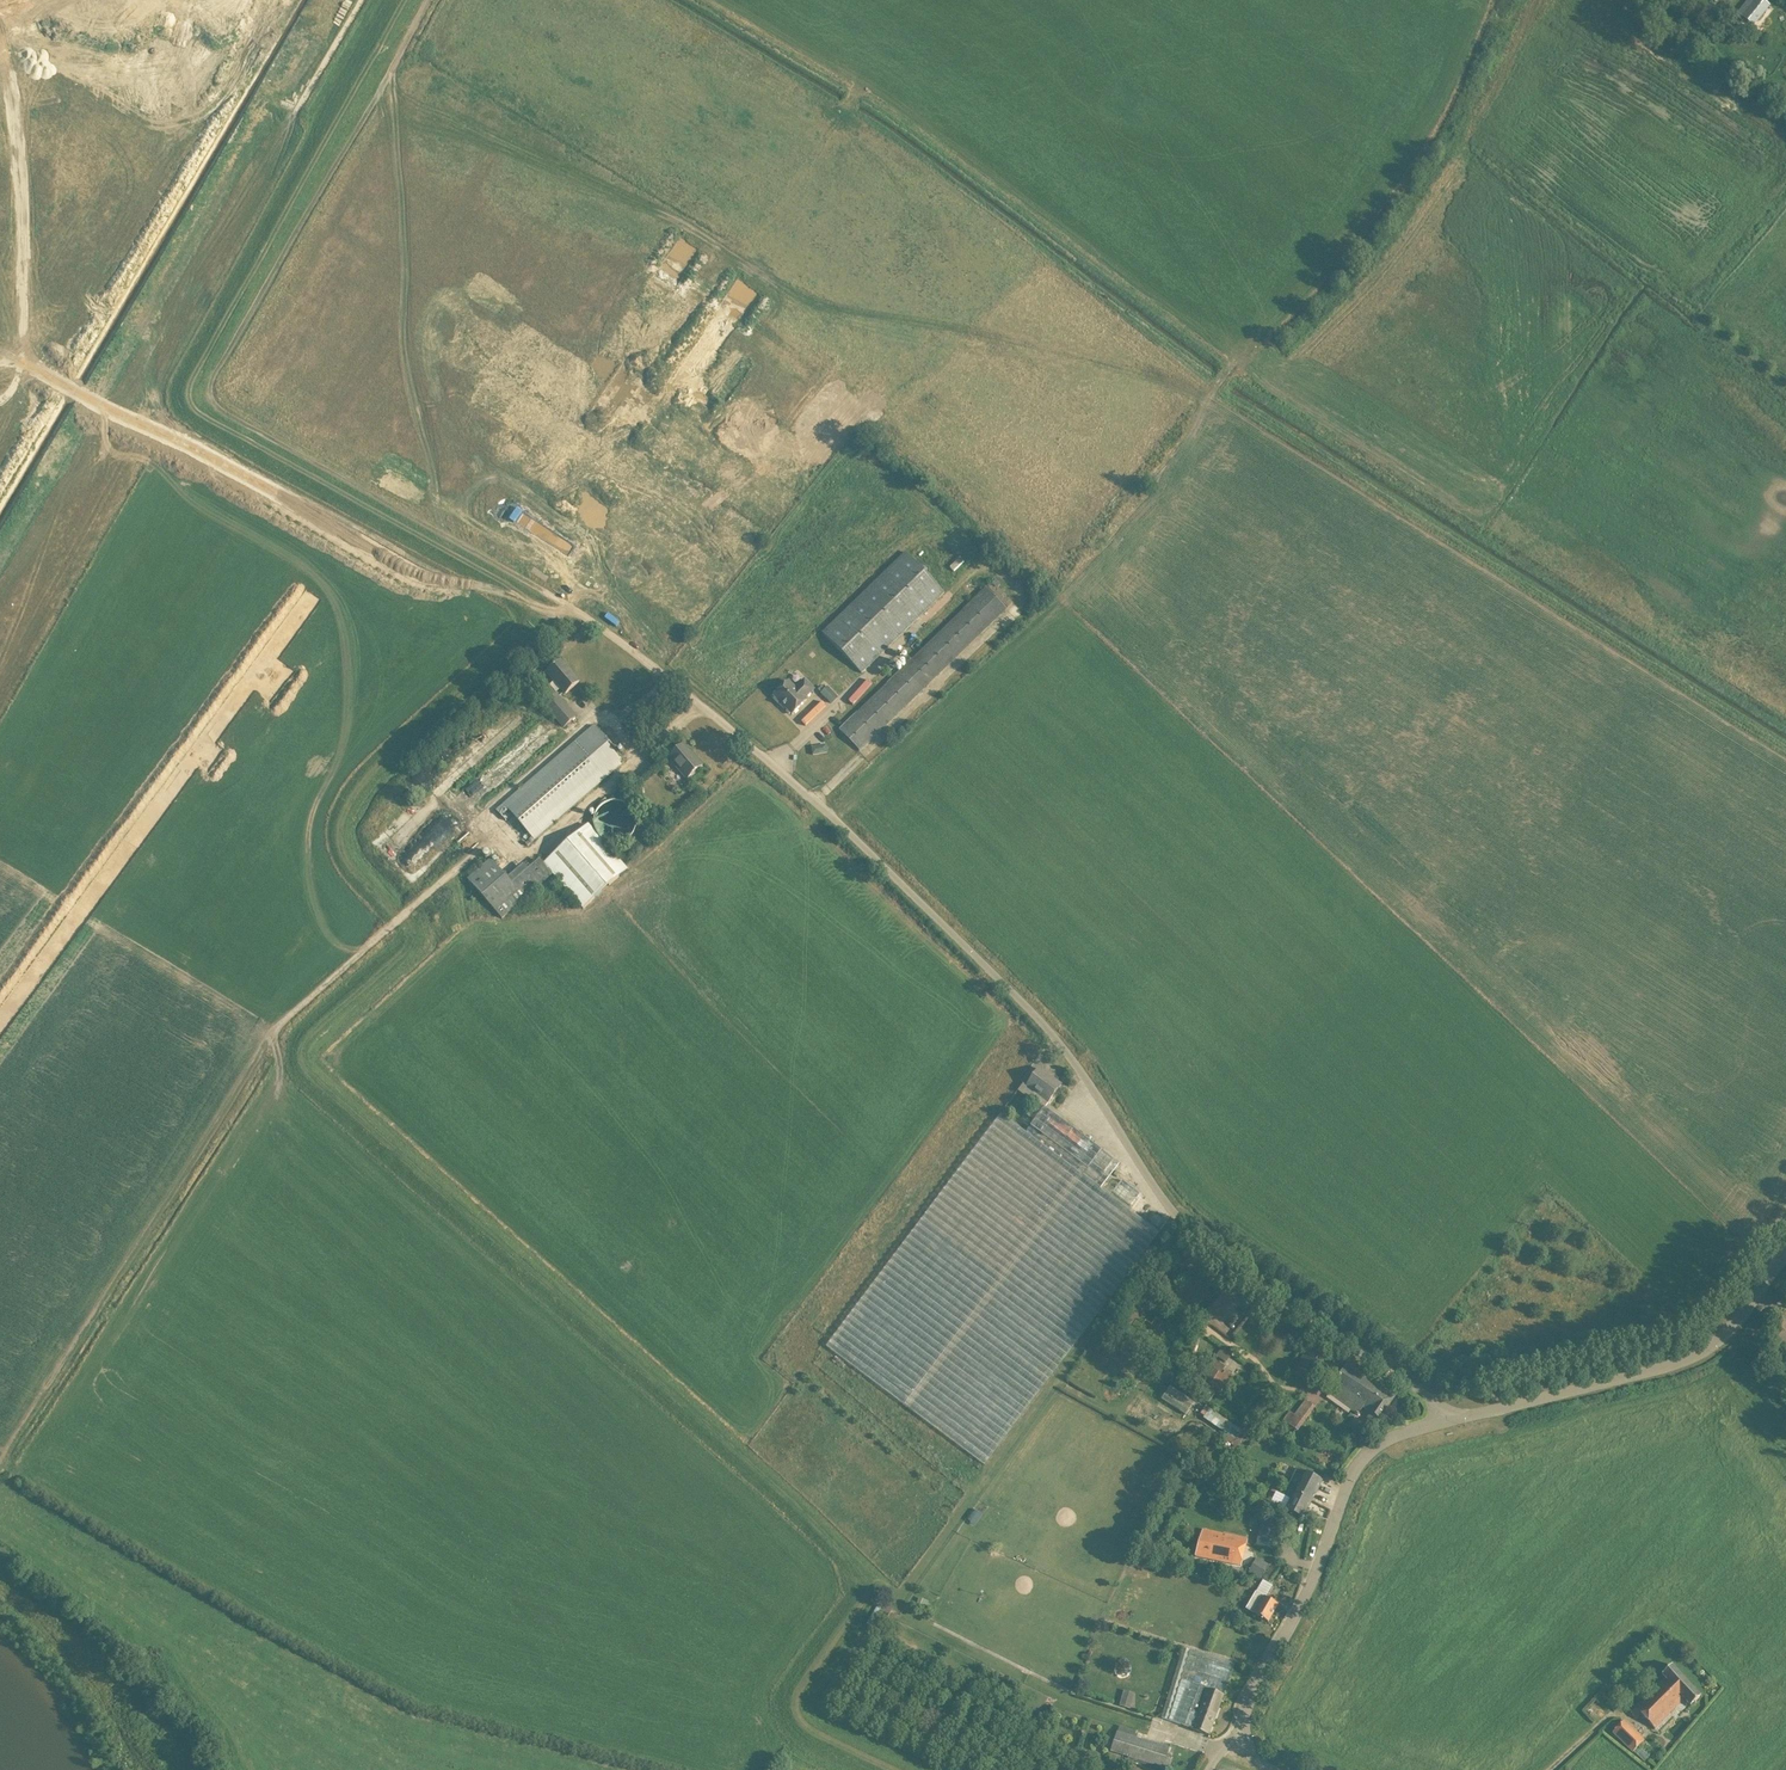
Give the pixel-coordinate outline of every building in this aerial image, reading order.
[(1754,1),(1742,17),(1754,26),(1766,10),(1754,1)] [(906,552),(823,633),(862,674),(945,593),(906,552)] [(993,579),(990,583),(997,589),(1000,585),(993,579)] [(966,601),(970,605),(840,730),(860,751),(1007,609),(983,584),(966,601)] [(561,660),(547,673),(566,694),(579,682),(561,660)] [(788,682),(783,687),(774,696),(792,714),(806,701),(805,700),(815,690),(805,679),(794,689),(788,682)] [(821,692),(820,693),(829,702),(830,703),(837,696),(827,686),(825,689),(821,685),(818,689),(821,692)] [(544,705),(564,727),(576,716),(556,693),(544,705)] [(497,810),(528,846),(625,761),(594,726),(497,810)] [(683,746),(679,750),(669,758),(687,779),(703,765),(694,756),(693,757),(683,746)] [(813,755),(821,754),(819,746),(811,747),(813,755)] [(628,870),(601,839),(597,835),(588,825),(544,864),(553,875),(583,909),(628,870)] [(512,883),(507,878),(490,859),(467,879),(503,919),(553,875),(544,864),(540,859),(530,867),(512,883)] [(1040,1069),(1036,1074),(1027,1086),(1049,1102),(1061,1085),(1040,1069)] [(985,1466),(1160,1232),(1101,1188),(1119,1164),(1102,1151),(1102,1150),(1045,1107),(1026,1133),(1001,1114),(827,1346),(985,1466)] [(1213,1326),(1210,1331),(1221,1339),(1224,1333),(1213,1326)] [(1215,1363),(1229,1357),(1225,1346),(1210,1351),(1215,1363)] [(1311,1346),(1304,1356),(1298,1366),(1312,1375),(1325,1355),(1311,1346)] [(1396,1397),(1347,1364),(1331,1393),(1361,1415),(1365,1408),(1372,1413),(1371,1414),(1379,1420),(1396,1397)] [(1234,1371),(1227,1366),(1223,1374),(1219,1371),(1211,1367),(1203,1379),(1211,1384),(1222,1391),(1234,1371)] [(1170,1385),(1162,1398),(1187,1414),(1195,1400),(1170,1385)] [(1290,1412),(1283,1421),(1297,1431),(1315,1407),(1307,1401),(1296,1416),(1290,1412)] [(1229,1435),(1242,1444),(1250,1432),(1212,1407),(1204,1419),(1229,1435)] [(1322,1481),(1299,1468),(1285,1495),(1292,1498),(1286,1510),(1303,1519),(1322,1481)] [(1275,1505),(1263,1498),(1257,1509),(1269,1515),(1275,1505)] [(1256,1545),(1264,1547),(1276,1550),(1282,1526),(1262,1521),(1256,1545)] [(1179,1550),(1186,1534),(1172,1528),(1165,1544),(1179,1550)] [(1203,1530),(1195,1555),(1241,1566),(1247,1540),(1203,1530)] [(1261,1579),(1262,1578),(1268,1566),(1267,1565),(1256,1559),(1249,1573),(1261,1579)] [(1274,1561),(1262,1578),(1269,1583),(1281,1567),(1274,1561)] [(1278,1605),(1273,1602),(1266,1598),(1273,1586),(1263,1580),(1257,1592),(1256,1591),(1246,1608),(1255,1613),(1255,1614),(1268,1622),(1278,1605)] [(1222,1622),(1228,1625),(1232,1618),(1225,1615),(1222,1622)] [(1224,1695),(1235,1664),(1183,1648),(1162,1718),(1193,1729),(1199,1713),(1191,1710),(1199,1686),(1224,1695)] [(1701,1696),(1672,1665),(1662,1674),(1666,1679),(1631,1713),(1636,1718),(1641,1713),(1654,1727),(1685,1698),(1692,1705),(1701,1696)] [(1209,1735),(1224,1695),(1199,1686),(1191,1710),(1199,1713),(1193,1729),(1209,1735)] [(1130,1709),(1133,1701),(1122,1698),(1119,1706),(1130,1709)] [(1613,1732),(1622,1740),(1634,1752),(1644,1741),(1625,1721),(1624,1720),(1613,1732)] [(1117,1732),(1110,1754),(1133,1761),(1134,1760),(1166,1769),(1168,1769),(1172,1758),(1167,1756),(1170,1748),(1136,1738),(1117,1732)]
